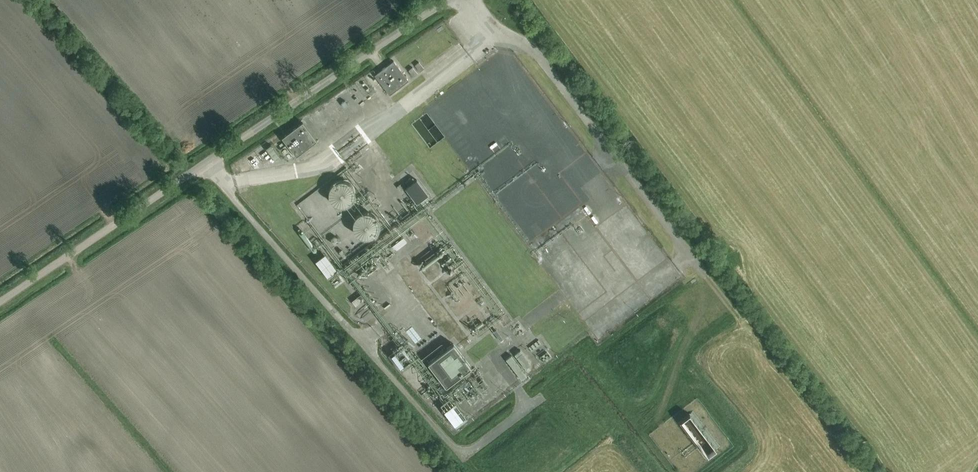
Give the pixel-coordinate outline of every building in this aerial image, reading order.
[(437,67),(458,52),(455,47),(450,51),(448,49),(439,56),(441,58),(435,63),(437,67)] [(375,74),(389,94),(408,79),(393,60),(375,74)] [(419,61),(415,65),(420,71),(424,68),(419,61)] [(413,67),(409,70),(413,76),(418,73),(413,67)] [(302,121),(282,136),(295,155),(316,140),(302,121)] [(438,126),(431,131),(440,141),(446,136),(438,126)] [(330,186),(328,193),(331,199),(336,204),(342,205),(349,203),(353,198),(355,192),(353,185),(348,180),(341,179),(335,181),(330,186)] [(417,203),(429,194),(417,179),(405,188),(417,203)] [(513,214),(532,239),(575,206),(563,190),(560,193),(557,189),(555,191),(551,185),(540,193),(539,192),(535,195),(536,197),(513,214)] [(312,193),(299,204),(310,216),(317,210),(314,206),(319,202),(312,193)] [(361,212),(355,217),(353,224),(355,231),(360,236),(368,237),(374,234),(379,228),(379,221),(375,214),(368,211),(361,212)] [(578,222),(572,227),(579,237),(586,231),(578,222)] [(395,243),(398,248),(409,240),(406,235),(395,243)] [(325,253),(316,260),(327,276),(337,269),(325,253)] [(364,299),(361,294),(352,300),(356,305),(364,299)] [(453,343),(428,362),(445,386),(471,367),(453,343)] [(391,354),(401,367),(410,360),(400,347),(391,354)] [(515,354),(525,369),(531,364),(520,350),(515,354)] [(512,355),(506,359),(521,379),(527,375),(512,355)] [(457,425),(470,418),(459,401),(447,408),(457,425)] [(682,419),(708,453),(716,448),(690,413),(682,419)]
